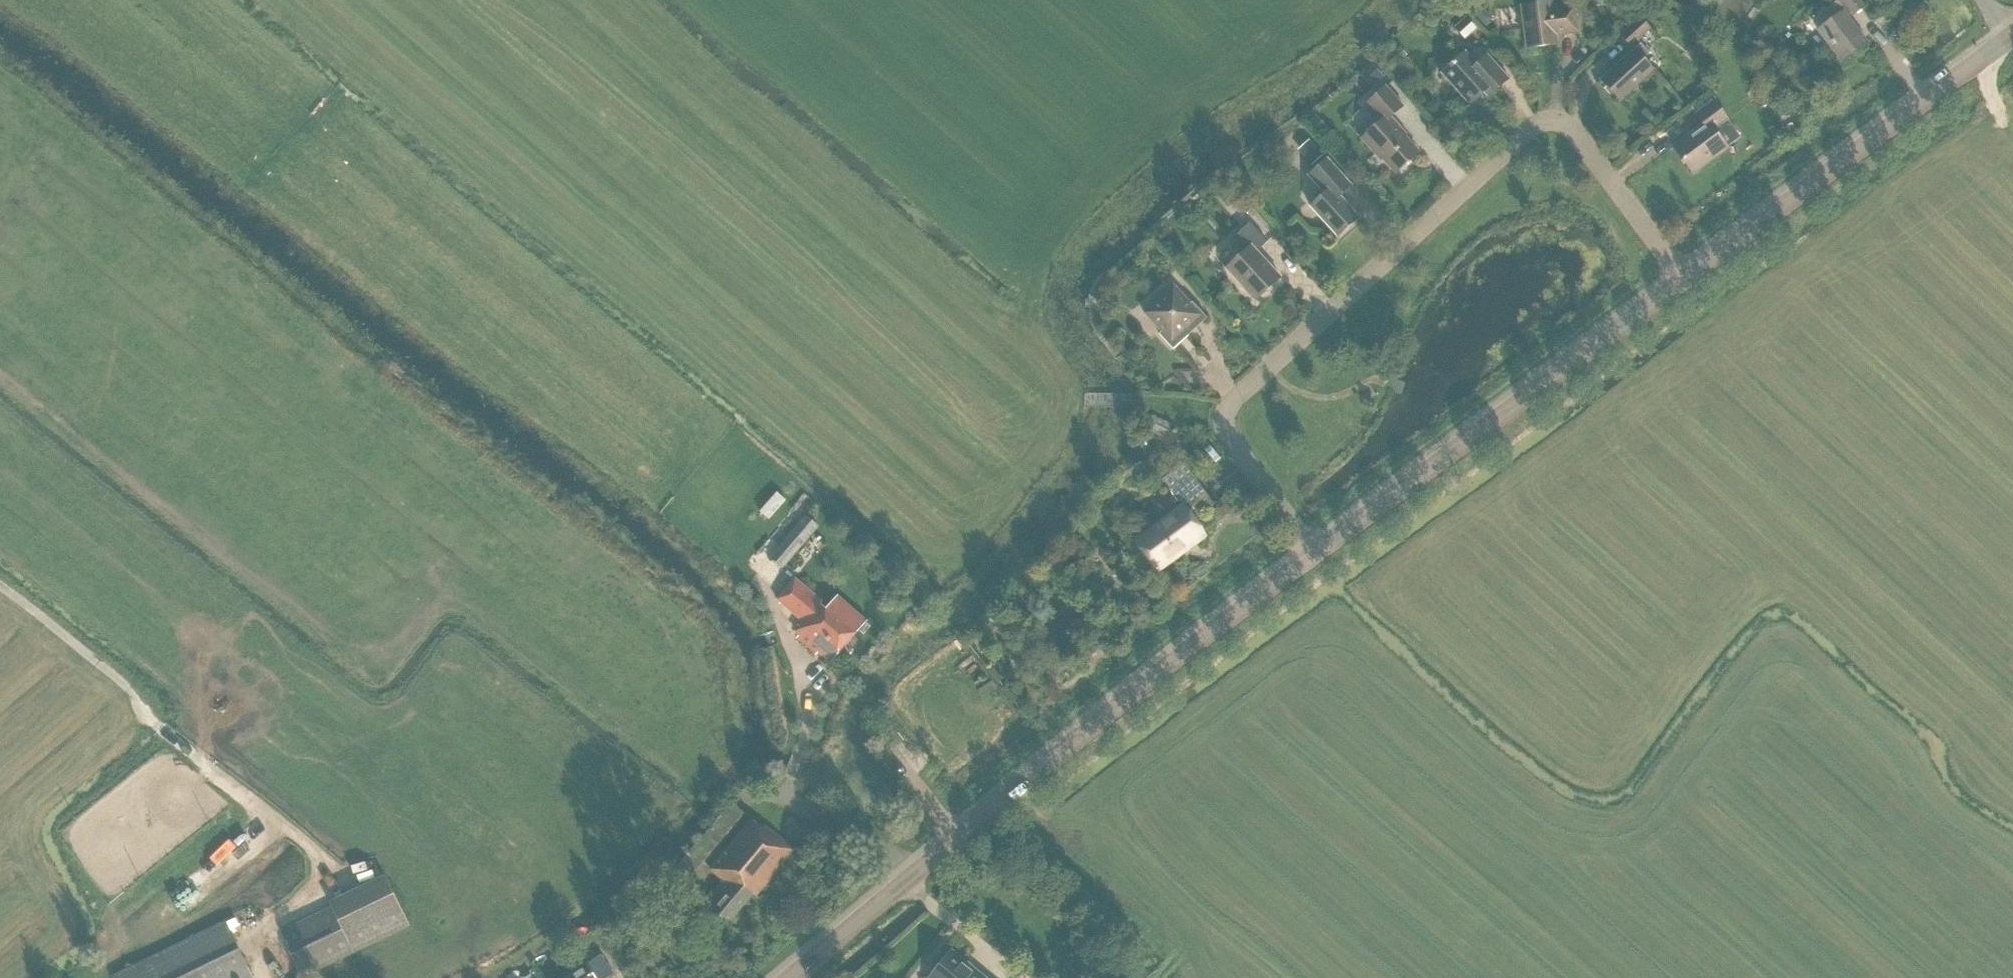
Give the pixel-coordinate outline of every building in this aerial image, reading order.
[(1616,0),(1597,0),(1610,9),(1616,0)] [(1864,6),(1859,0),(1837,0),(1824,10),(1832,20),(1819,30),(1842,60),(1864,43),(1845,17),(1851,13),(1852,15),(1864,6)] [(1553,7),(1552,2),(1520,6),(1526,48),(1557,44),(1556,32),(1562,31),(1562,34),(1578,32),(1575,5),(1553,7)] [(1482,4),(1473,13),(1486,26),(1495,17),(1482,4)] [(1465,16),(1454,27),(1465,39),(1477,28),(1465,16)] [(1620,101),(1653,70),(1643,59),(1650,53),(1637,40),(1649,29),(1639,18),(1621,36),(1633,49),(1600,79),(1620,101)] [(1696,37),(1691,45),(1693,46),(1703,52),(1704,53),(1709,46),(1696,37)] [(1476,64),(1465,52),(1441,73),(1469,104),(1464,109),(1488,88),(1492,93),(1508,79),(1487,55),(1476,64)] [(1373,64),(1366,70),(1375,80),(1378,82),(1384,77),(1373,64)] [(1395,173),(1419,151),(1398,129),(1400,128),(1390,117),(1403,106),(1385,86),(1366,104),(1381,120),(1361,139),(1374,153),(1376,152),(1395,173)] [(1692,172),(1726,147),(1716,132),(1730,122),(1714,101),(1696,115),(1704,125),(1674,147),(1692,172)] [(1316,115),(1306,123),(1318,135),(1327,127),(1316,115)] [(1311,165),(1322,154),(1307,137),(1295,148),(1311,165)] [(1337,236),(1359,217),(1340,196),(1351,185),(1327,159),(1309,176),(1324,193),(1310,206),(1337,236)] [(1238,198),(1231,204),(1239,213),(1246,206),(1238,198)] [(1255,301),(1281,277),(1257,251),(1267,242),(1249,223),(1232,239),(1244,252),(1226,268),(1255,301)] [(1190,303),(1173,285),(1144,313),(1161,332),(1159,334),(1173,349),(1207,318),(1192,302),(1190,303)] [(1154,415),(1146,430),(1156,435),(1164,420),(1154,415)] [(1191,472),(1185,463),(1166,476),(1173,486),(1169,489),(1183,507),(1137,541),(1157,568),(1179,553),(1176,549),(1187,541),(1188,543),(1202,532),(1193,519),(1217,502),(1194,470),(1191,472)] [(783,568),(819,525),(807,514),(770,557),(783,568)] [(826,609),(818,603),(821,600),(795,578),(777,599),(802,621),(798,625),(804,630),(797,638),(816,654),(817,652),(830,662),(866,621),(838,596),(826,609)] [(680,890),(744,813),(731,800),(668,879),(680,890)] [(762,827),(751,819),(710,869),(722,879),(703,902),(711,909),(709,912),(726,926),(754,894),(756,896),(794,850),(764,825),(762,827)] [(303,977),(411,925),(385,872),(329,899),(332,906),(281,931),(303,977)] [(112,976),(113,977),(253,977),(226,921),(112,976)] [(959,956),(959,957),(952,951),(949,955),(940,965),(945,969),(937,977),(986,977),(959,956)] [(612,975),(600,955),(565,977),(607,977),(612,975)]
